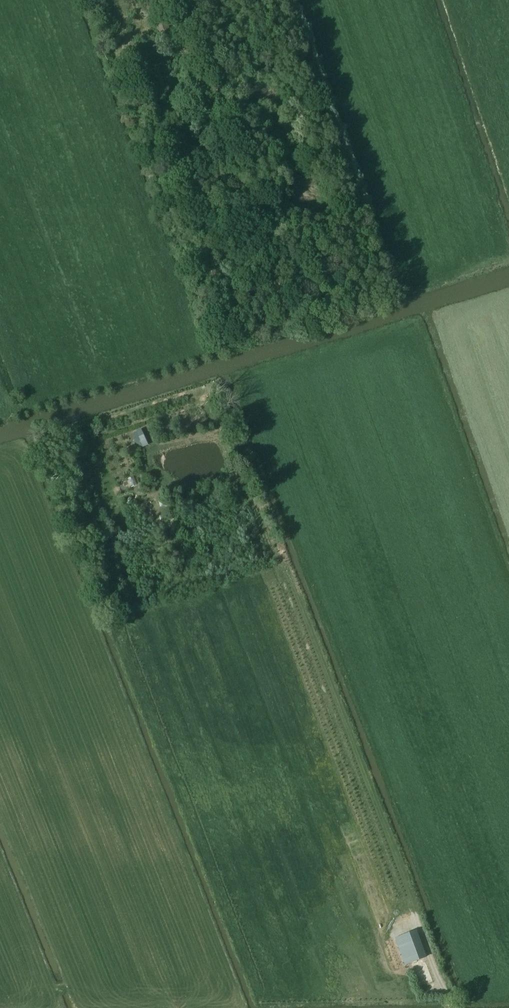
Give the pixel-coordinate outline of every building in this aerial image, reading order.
[(138,449),(149,446),(144,430),(134,432),(138,449)] [(405,967),(425,959),(411,921),(399,926),(402,934),(403,933),(404,937),(395,941),(405,967)]
